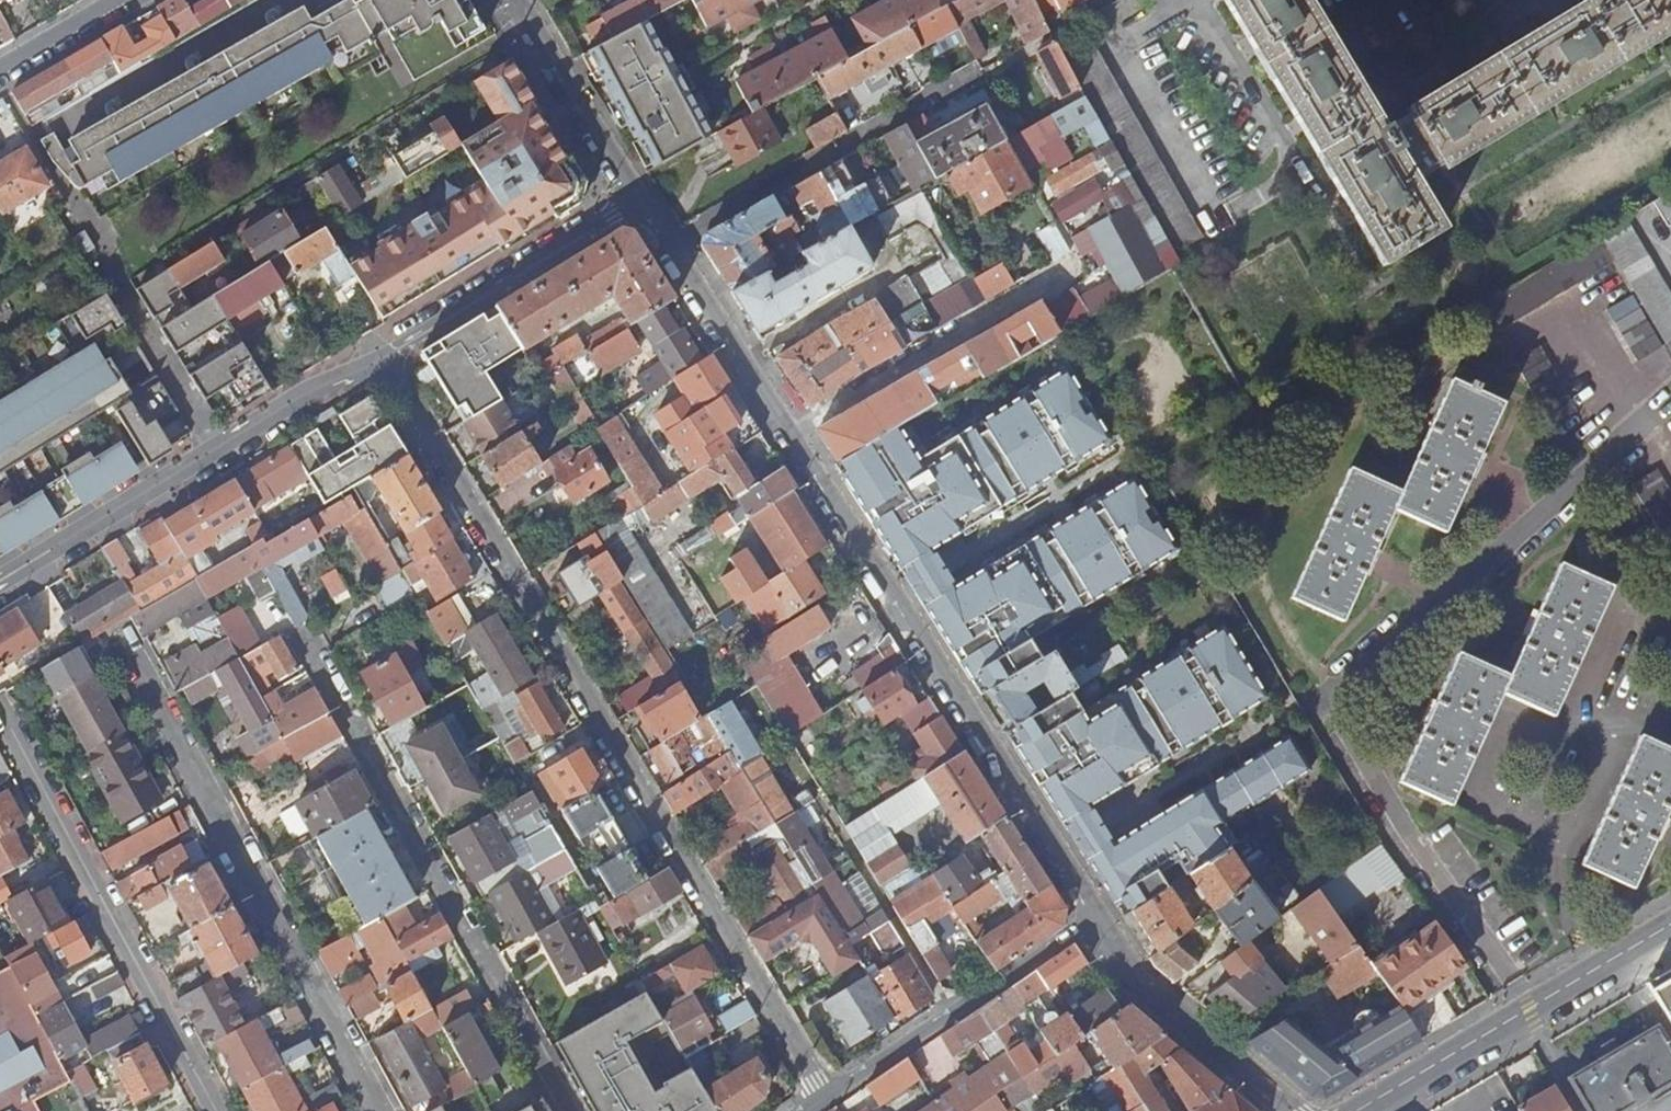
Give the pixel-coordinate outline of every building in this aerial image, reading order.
[(408,18),(419,36),(430,29),(431,27),(432,26),(432,24),(432,22),(430,19),(436,15),(446,33),(455,28),(463,41),(484,29),(468,0),(346,0),(337,5),(334,0),(330,0),(64,152),(53,133),(40,141),(53,162),(72,187),(74,189),(75,190),(78,190),(80,189),(109,173),(117,185),(145,169),(138,157),(150,150),(153,156),(181,140),(178,134),(190,127),(197,139),(225,123),(218,111),(230,104),(233,110),(262,94),(259,88),(271,81),(277,93),(305,77),(298,65),(311,58),(314,64),(342,48),(346,54),(408,18)] [(182,0),(168,0),(156,7),(161,17),(176,41),(188,33),(218,16),(231,8),(226,0),(206,0),(198,5),(202,10),(191,17),(188,11),(182,0)] [(231,8),(245,0),(226,0),(231,8)] [(538,0),(544,11),(564,0),(539,0),(538,0)] [(643,21),(646,20),(635,0),(634,0),(585,27),(595,48),(643,21)] [(646,20),(684,0),(635,0),(646,20)] [(704,28),(724,17),(732,33),(758,19),(750,3),(756,0),(689,0),(704,28)] [(909,27),(946,6),(951,4),(949,0),(888,0),(852,19),(868,49),(909,27)] [(951,4),(946,6),(957,27),(963,38),(974,58),(983,53),(966,16),(1001,0),(958,0),(951,4)] [(1025,45),(1048,32),(1040,14),(1033,0),(1007,0),(1020,28),(1017,30),(1025,45)] [(1040,14),(1058,5),(1061,10),(1078,0),(1033,0),(1040,14)] [(1670,34),(1670,0),(1590,0),(1404,112),(1407,118),(1382,133),(1304,0),(1221,0),(1380,268),(1441,232),(1411,180),(1435,166),(1439,172),(1670,34)] [(198,5),(188,11),(191,17),(202,10),(198,5)] [(926,59),(932,56),(926,45),(957,27),(946,6),(909,27),(920,47),(926,59)] [(5,45),(15,40),(2,16),(0,17),(0,36),(5,45)] [(143,27),(157,52),(176,41),(161,17),(143,27)] [(734,82),(751,114),(761,108),(818,78),(847,61),(823,18),(809,25),(817,40),(779,59),(772,45),(746,58),(753,72),(734,82)] [(595,48),(589,50),(586,52),(633,139),(636,138),(652,168),(709,137),(662,49),(659,50),(643,21),(595,48)] [(909,27),(868,49),(847,61),(818,78),(829,98),(867,76),(871,82),(885,74),(882,68),(920,47),(909,27)] [(932,56),(963,38),(957,27),(926,45),(932,56)] [(120,29),(100,40),(112,60),(120,74),(154,54),(151,48),(136,57),(120,29)] [(1064,106),(1082,96),(1051,38),(1048,32),(1025,45),(1030,55),(1035,52),(1064,106)] [(1176,251),(1202,236),(1088,36),(1063,51),(1176,251)] [(112,60),(100,40),(11,93),(17,103),(23,113),(112,60)] [(380,249),(350,268),(382,320),(426,294),(422,287),(437,277),(441,284),(498,250),(498,249),(553,215),(555,219),(581,203),(586,182),(570,157),(566,160),(539,118),(532,122),(523,108),(532,103),(534,100),(511,59),(474,82),(499,123),(461,145),(482,181),(464,192),(467,196),(429,219),(427,215),(377,245),(380,249)] [(1084,121),(1090,133),(1100,128),(1082,96),(1064,106),(1016,133),(1005,139),(1023,170),(1032,166),(1025,153),(1084,121)] [(944,172),(1005,139),(986,104),(932,134),(920,114),(904,123),(934,178),(937,176),(944,172)] [(780,143),(761,108),(751,114),(718,132),(737,166),(780,143)] [(807,129),(817,148),(847,131),(836,112),(807,129)] [(438,123),(441,128),(448,124),(445,119),(438,123)] [(850,225),(872,212),(918,187),(934,178),(904,123),(878,138),(884,148),(889,146),(909,182),(899,188),(889,170),(879,176),(878,175),(856,186),(841,159),(819,171),(839,206),(850,225)] [(446,152),(447,154),(461,145),(448,124),(441,128),(397,156),(409,175),(446,152)] [(1089,152),(1108,143),(1100,128),(1090,133),(1082,137),(1089,152)] [(1030,183),(1023,170),(1005,139),(944,172),(957,194),(965,190),(977,211),(1030,183)] [(1,214),(48,186),(25,149),(0,163),(0,212),(1,214)] [(1050,186),(1102,158),(1098,151),(1046,180),(1050,186)] [(1106,165),(1102,158),(1050,186),(1054,194),(1106,165)] [(337,166),(316,179),(321,187),(340,219),(361,206),(337,166)] [(839,206),(819,171),(792,186),(803,205),(812,200),(819,212),(811,217),(820,216),(839,206)] [(918,187),(947,238),(966,227),(937,176),(934,178),(918,187)] [(321,187),(316,179),(293,192),(298,201),(321,187)] [(928,234),(938,249),(950,242),(947,238),(918,187),(872,212),(887,240),(917,224),(928,234)] [(1088,205),(1079,188),(1052,203),(1061,220),(1088,205)] [(1649,202),(1665,228),(1670,224),(1670,188),(1649,202)] [(704,246),(731,290),(765,272),(799,253),(824,239),(811,217),(803,205),(783,216),(773,197),(706,234),(704,246)] [(1072,233),(1110,211),(1103,200),(1066,222),(1072,233)] [(275,204),(235,228),(259,269),(269,263),(283,254),(300,244),(282,211),(280,212),(275,204)] [(847,226),(850,225),(839,206),(820,216),(811,217),(824,239),(847,226)] [(1087,228),(1122,295),(1162,271),(1127,206),(1087,228)] [(1594,234),(1596,239),(1611,263),(1630,296),(1662,349),(1670,343),(1670,303),(1621,219),(1594,234)] [(1069,251),(1053,223),(1038,232),(1054,260),(1069,251)] [(731,290),(729,291),(759,339),(797,318),(794,312),(870,269),(847,226),(824,239),(799,253),(806,266),(788,276),(785,271),(780,274),(782,279),(773,285),(765,272),(731,290)] [(297,276),(339,250),(325,228),(300,244),(283,254),(295,273),(297,276)] [(621,230),(495,307),(502,318),(513,336),(522,349),(540,378),(561,366),(625,329),(620,319),(580,343),(575,336),(551,351),(554,355),(541,363),(530,346),(619,291),(623,297),(618,306),(630,326),(648,315),(675,300),(633,233),(621,230)] [(1500,331),(1611,263),(1596,239),(1485,306),(1500,331)] [(212,242),(167,269),(180,289),(224,262),(212,242)] [(950,242),(938,249),(945,262),(831,323),(800,343),(793,332),(772,345),(773,347),(769,349),(807,406),(863,369),(983,299),(972,280),(950,242)] [(283,254),(269,263),(281,282),(295,273),(283,254)] [(269,263),(259,269),(213,296),(228,320),(283,285),(281,282),(269,263)] [(972,280),(983,299),(983,300),(1013,283),(1001,263),(972,280)] [(180,289),(167,269),(136,289),(204,400),(231,383),(240,398),(229,405),(236,415),(272,392),(243,344),(220,358),(205,335),(228,321),(228,320),(213,296),(192,309),(180,289)] [(107,294),(72,315),(87,340),(96,334),(100,341),(127,325),(107,294)] [(1636,364),(1662,349),(1630,296),(1605,311),(1636,364)] [(817,429),(837,461),(930,407),(940,401),(933,390),(962,374),(964,378),(978,371),(980,374),(981,377),(1017,356),(1011,346),(1033,334),(1038,344),(1058,332),(1040,301),(817,429)] [(463,405),(471,418),(492,405),(492,406),(502,400),(486,372),(502,362),(510,357),(491,326),(482,315),(466,325),(421,353),(455,409),(463,405)] [(630,326),(625,329),(633,343),(657,329),(648,315),(630,326)] [(513,336),(502,318),(491,326),(510,357),(522,349),(513,336)] [(575,388),(638,351),(633,343),(625,329),(561,366),(575,388)] [(701,362),(681,329),(654,347),(667,369),(645,383),(651,394),(681,375),(701,362)] [(0,403),(0,474),(113,405),(132,436),(97,458),(93,451),(56,474),(60,480),(48,487),(63,512),(87,497),(84,492),(96,484),(99,489),(123,475),(120,469),(132,462),(135,467),(172,445),(154,417),(166,410),(171,417),(180,412),(145,354),(134,361),(141,371),(125,380),(111,358),(106,361),(96,344),(0,403)] [(1538,348),(1512,362),(1549,427),(1573,413),(1538,348)] [(759,431),(710,356),(701,362),(681,375),(703,408),(694,415),(683,398),(655,416),(677,451),(670,455),(678,468),(685,463),(692,474),(732,448),(759,431)] [(944,396),(945,398),(981,377),(980,374),(944,396)] [(1478,386),(1471,383),(1469,388),(1450,380),(1399,492),(1348,468),(1289,599),(1342,623),(1393,510),(1444,533),(1503,403),(1476,392),(1478,386)] [(627,391),(635,404),(647,396),(639,383),(627,391)] [(308,481),(323,505),(352,487),(407,455),(372,396),(339,416),(357,446),(336,459),(317,430),(289,448),(308,481)] [(600,427),(581,397),(574,401),(585,419),(578,423),(586,435),(596,429),(600,427)] [(471,418),(463,405),(455,409),(464,422),(471,418)] [(465,428),(483,456),(520,433),(503,405),(465,428)] [(621,413),(600,427),(596,429),(631,487),(643,505),(644,505),(663,492),(623,431),(630,426),(621,413)] [(543,427),(540,421),(520,433),(483,456),(481,457),(500,488),(540,463),(526,441),(536,435),(534,432),(543,427)] [(234,481),(253,511),(272,499),(266,490),(285,479),(292,491),(308,481),(289,448),(234,481)] [(732,448),(692,474),(677,484),(687,499),(723,476),(741,505),(673,549),(680,560),(749,517),(790,492),(796,489),(782,467),(755,484),(732,448)] [(589,450),(554,471),(572,502),(607,482),(589,450)] [(400,570),(414,562),(451,539),(437,515),(441,512),(407,455),(352,487),(365,510),(390,553),(399,569),(400,570)] [(132,462),(120,469),(123,475),(135,467),(132,462)] [(1630,486),(1670,556),(1670,499),(1655,471),(1630,486)] [(180,549),(182,554),(185,559),(216,541),(213,535),(253,511),(234,481),(164,524),(180,549)] [(84,492),(87,497),(99,489),(96,484),(84,492)] [(677,484),(663,492),(673,507),(687,499),(677,484)] [(43,491),(58,515),(63,512),(48,487),(43,491)] [(643,505),(631,487),(621,493),(632,511),(643,505)] [(14,542),(11,537),(23,529),(26,535),(58,515),(43,491),(17,507),(13,501),(0,509),(0,550),(14,542)] [(673,507),(663,492),(644,505),(654,520),(673,507)] [(790,492),(749,517),(784,572),(801,562),(824,547),(790,492)] [(349,496),(306,521),(320,545),(326,541),(322,535),(342,523),(380,584),(401,572),(400,570),(399,569),(390,553),(365,510),(359,513),(349,496)] [(665,649),(691,635),(619,518),(594,533),(622,579),(665,649)] [(164,524),(163,521),(142,534),(159,562),(180,549),(164,524)] [(320,545),(306,521),(273,540),(270,536),(268,536),(250,547),(275,592),(295,627),(307,620),(305,616),(283,579),(279,581),(274,573),(270,566),(291,554),(310,543),(315,550),(321,546),(320,545)] [(250,547),(268,536),(260,523),(233,538),(242,552),(250,547)] [(23,529),(11,537),(14,542),(26,535),(23,529)] [(594,533),(561,552),(571,569),(584,561),(603,591),(599,594),(658,690),(677,678),(619,582),(622,579),(594,533)] [(474,578),(451,539),(414,562),(437,601),(474,578)] [(113,542),(102,549),(123,583),(140,612),(180,588),(166,564),(133,583),(128,575),(132,573),(113,542)] [(197,578),(194,580),(204,597),(244,573),(260,601),(275,592),(250,547),(242,552),(197,578)] [(720,578),(736,603),(745,597),(766,584),(743,548),(728,558),(734,569),(720,578)] [(182,554),(166,564),(180,588),(194,580),(197,578),(185,559),(182,554)] [(295,561),(291,554),(270,566),(274,573),(295,561)] [(766,584),(745,597),(766,629),(821,594),(801,562),(784,572),(766,584)] [(1611,589),(1559,565),(1507,677),(1457,654),(1397,783),(1450,807),(1501,695),(1551,718),(1611,589)] [(375,587),(389,613),(417,598),(401,572),(380,584),(375,587)] [(347,591),(338,576),(325,584),(334,599),(347,591)] [(140,612),(129,618),(138,635),(176,613),(204,597),(194,580),(180,588),(140,612)] [(82,645),(129,618),(140,612),(123,583),(80,608),(64,617),(82,645)] [(213,612),(204,597),(176,613),(185,628),(213,612)] [(434,627),(444,645),(454,662),(476,650),(503,696),(531,679),(493,615),(464,631),(447,601),(425,613),(434,627)] [(62,613),(64,617),(80,608),(78,603),(62,613)] [(815,604),(737,654),(751,677),(787,654),(829,627),(815,604)] [(237,607),(216,619),(226,636),(228,640),(239,658),(259,647),(237,607)] [(216,619),(213,612),(185,628),(184,628),(192,642),(197,639),(200,645),(216,635),(219,640),(226,636),(216,619)] [(3,672),(1,669),(37,646),(17,614),(0,624),(0,674),(3,672)] [(906,662),(888,633),(877,648),(883,658),(853,676),(861,690),(892,671),(906,662)] [(580,650),(586,647),(579,635),(573,639),(580,650)] [(259,647),(239,658),(260,699),(269,694),(266,688),(266,686),(258,671),(269,665),(278,680),(295,670),(277,637),(259,647)] [(166,665),(181,691),(177,693),(185,707),(212,691),(205,677),(209,675),(212,673),(220,687),(245,734),(232,742),(243,761),(244,760),(253,775),(291,753),(283,739),(282,739),(260,699),(239,658),(228,640),(200,656),(197,650),(190,654),(189,651),(166,665)] [(391,729),(424,710),(404,675),(422,665),(409,641),(391,651),(394,656),(361,675),(391,729)] [(1012,728),(1023,720),(1032,715),(1034,714),(1028,708),(1034,704),(1028,696),(1023,699),(1020,695),(1035,686),(1043,697),(1041,699),(1047,706),(1075,690),(1093,678),(1125,659),(1117,645),(1099,656),(1102,660),(1084,671),(1080,666),(1065,675),(1050,653),(987,690),(1012,728)] [(76,648),(47,665),(53,676),(83,660),(76,648)] [(787,654),(751,677),(756,685),(787,736),(823,714),(787,654)] [(83,660),(53,676),(61,689),(54,694),(86,753),(122,733),(83,660)] [(892,671),(861,690),(883,726),(901,715),(915,706),(892,671)] [(209,675),(205,677),(212,691),(220,687),(212,673),(209,675)] [(617,696),(627,713),(635,709),(657,696),(646,678),(617,696)] [(515,695),(542,741),(563,728),(537,682),(515,695)] [(699,720),(677,683),(657,696),(635,709),(645,726),(650,723),(662,742),(678,732),(699,720)] [(260,699),(282,739),(283,739),(291,753),(300,770),(304,767),(301,763),(342,740),(327,714),(314,689),(281,707),(273,692),(269,694),(260,699)] [(890,780),(898,792),(963,750),(930,697),(915,706),(901,715),(927,756),(890,780)] [(441,727),(408,746),(446,812),(489,788),(474,761),(464,767),(441,727)] [(662,742),(647,751),(666,784),(683,774),(678,766),(693,757),(678,732),(662,742)] [(86,753),(83,755),(121,822),(158,800),(122,733),(86,753)] [(729,751),(718,734),(704,743),(715,760),(729,751)] [(1638,737),(1578,866),(1631,890),(1670,804),(1670,752),(1638,737)] [(518,738),(503,746),(513,764),(528,755),(518,738)] [(0,747),(0,791),(19,782),(3,746),(0,747)] [(613,778),(602,759),(587,768),(577,750),(549,768),(570,803),(613,778)] [(859,853),(865,862),(895,843),(889,833),(940,801),(946,811),(986,786),(963,750),(898,792),(885,800),(843,827),(859,853)] [(715,760),(661,793),(672,813),(720,783),(741,770),(739,767),(729,751),(715,760)] [(774,824),(794,812),(759,755),(739,767),(741,770),(774,824)] [(365,810),(371,806),(352,772),(338,780),(332,770),(321,776),(327,786),(295,804),(314,838),(332,828),(361,812),(365,810)] [(738,825),(695,850),(704,865),(732,848),(774,824),(741,770),(720,783),(739,815),(738,825)] [(877,788),(885,800),(898,792),(890,780),(877,788)] [(986,786),(946,811),(966,841),(980,833),(1004,871),(1030,855),(1019,837),(986,786)] [(6,790),(0,794),(0,876),(26,861),(11,832),(24,825),(6,790)] [(529,791),(449,837),(474,882),(500,867),(512,861),(503,846),(508,843),(498,826),(494,828),(491,823),(503,816),(519,843),(519,842),(534,867),(564,850),(556,837),(529,791)] [(332,828),(314,838),(302,844),(318,874),(381,840),(365,810),(361,812),(332,828)] [(178,812),(103,852),(112,869),(176,835),(173,828),(183,822),(178,812)] [(811,884),(850,860),(845,852),(826,864),(794,812),(774,824),(795,859),(811,884)] [(525,872),(534,867),(519,842),(519,843),(503,816),(491,823),(494,828),(498,826),(508,843),(503,846),(512,861),(500,867),(508,881),(525,872)] [(577,824),(556,837),(564,850),(580,877),(599,866),(594,857),(596,856),(577,824)] [(616,874),(588,891),(593,899),(598,909),(608,903),(615,899),(626,892),(657,873),(637,839),(606,858),(616,874)] [(381,840),(318,874),(334,903),(397,869),(381,840)] [(766,876),(787,864),(774,843),(753,855),(766,876)] [(865,862),(879,885),(909,866),(895,843),(865,862)] [(1402,880),(1379,847),(1317,892),(1335,919),(1382,885),(1386,891),(1402,880)] [(118,890),(125,903),(129,901),(191,868),(180,848),(131,875),(134,881),(118,890)] [(732,848),(704,865),(713,880),(742,863),(732,848)] [(1248,882),(1224,848),(1187,873),(1195,886),(1191,889),(1198,900),(1202,897),(1211,910),(1248,882)] [(1065,909),(1030,855),(1004,871),(995,876),(950,904),(959,918),(995,971),(1063,926),(1065,909)] [(962,858),(932,877),(950,904),(995,876),(992,871),(990,872),(987,868),(978,874),(981,879),(977,881),(962,858)] [(879,885),(897,914),(921,952),(935,944),(937,942),(924,920),(940,910),(949,923),(959,918),(950,904),(932,877),(920,859),(909,866),(879,885)] [(868,932),(887,920),(874,899),(865,904),(874,918),(862,922),(838,883),(857,871),(850,860),(811,884),(816,893),(848,945),(868,932)] [(171,895),(190,930),(231,908),(207,865),(206,866),(203,861),(191,868),(129,901),(136,914),(171,895)] [(787,911),(807,899),(787,864),(766,876),(787,911)] [(500,867),(474,882),(482,895),(487,893),(508,881),(500,867)] [(680,890),(666,867),(657,873),(626,892),(615,899),(608,903),(622,925),(623,925),(658,903),(680,890)] [(413,898),(397,869),(334,903),(350,933),(351,932),(356,930),(380,917),(396,908),(411,900),(413,898)] [(865,904),(874,899),(857,871),(838,883),(862,922),(874,918),(865,904)] [(537,932),(554,922),(525,872),(508,881),(487,893),(516,944),(537,932)] [(10,899),(0,879),(0,905),(10,899)] [(45,881),(10,899),(32,943),(48,935),(68,924),(45,881)] [(1250,884),(1248,882),(1211,910),(1239,948),(1246,943),(1277,921),(1250,884)] [(1165,888),(1129,912),(1155,953),(1171,941),(1190,927),(1165,888)] [(1335,919),(1317,892),(1299,905),(1292,910),(1329,967),(1357,951),(1336,919),(1335,919)] [(746,935),(762,962),(785,948),(796,941),(813,946),(821,956),(820,956),(833,978),(859,962),(848,945),(816,893),(807,899),(787,911),(770,921),(746,935)] [(598,909),(611,931),(622,925),(608,903),(598,909)] [(737,921),(746,935),(770,921),(762,906),(737,921)] [(205,957),(213,972),(216,978),(217,977),(222,975),(234,968),(242,964),(256,956),(231,908),(190,930),(194,937),(205,957)] [(452,936),(439,914),(415,928),(409,931),(407,926),(396,908),(380,917),(410,970),(411,973),(440,956),(434,947),(452,936)] [(605,963),(575,910),(554,922),(537,932),(566,985),(605,963)] [(380,917),(356,930),(380,973),(374,977),(374,978),(380,987),(384,984),(410,970),(380,917)] [(901,943),(887,920),(868,932),(877,947),(883,949),(886,947),(888,950),(901,943)] [(68,924),(48,935),(57,954),(65,951),(68,957),(61,961),(65,968),(89,956),(72,923),(68,924)] [(409,931),(415,928),(412,923),(407,926),(409,931)] [(1446,979),(1464,966),(1434,925),(1416,939),(1443,976),(1444,975),(1446,979)] [(190,930),(178,937),(183,946),(189,943),(191,942),(190,940),(194,937),(190,930)] [(350,933),(317,952),(326,969),(329,967),(334,975),(361,960),(356,953),(361,950),(351,932),(350,933)] [(191,942),(189,943),(199,961),(205,957),(194,937),(190,940),(191,942)] [(617,941),(621,947),(627,943),(624,938),(617,941)] [(1398,1009),(1404,1019),(1451,986),(1446,979),(1444,975),(1443,976),(1416,939),(1371,971),(1373,974),(1398,1009)] [(1155,953),(1146,959),(1151,967),(1172,983),(1195,966),(1177,950),(1171,941),(1155,953)] [(1208,1000),(1234,1022),(1283,994),(1259,963),(1261,961),(1246,943),(1239,948),(1219,963),(1230,977),(1236,973),(1239,977),(1208,1000)] [(935,944),(921,952),(936,978),(950,969),(935,944)] [(1049,988),(1088,964),(1074,944),(1036,969),(1049,988)] [(5,958),(9,966),(35,1017),(61,1003),(30,945),(5,958)] [(674,975),(686,994),(717,975),(700,945),(640,981),(647,992),(674,975)] [(65,951),(57,954),(61,961),(68,957),(65,951)] [(1357,951),(1329,967),(1316,975),(1330,1000),(1373,974),(1371,971),(1357,951)] [(868,976),(894,1019),(930,997),(905,958),(876,976),(870,967),(864,971),(868,976)] [(242,964),(234,968),(242,982),(250,978),(242,964)] [(34,1102),(71,1084),(65,1073),(59,1060),(35,1017),(9,966),(0,971),(0,1110),(39,1110),(34,1102)] [(168,982),(177,999),(211,981),(208,975),(201,978),(194,968),(168,982)] [(234,968),(222,975),(217,977),(221,986),(226,983),(233,987),(242,982),(234,968)] [(1023,1005),(1049,988),(1036,969),(1011,987),(1023,1005)] [(384,984),(405,1022),(431,1008),(411,973),(410,970),(384,984)] [(208,975),(211,981),(216,978),(213,972),(208,975)] [(124,983),(118,973),(92,987),(97,997),(124,983)] [(1646,984),(1670,1027),(1670,990),(1661,975),(1646,984)] [(369,976),(339,992),(346,1005),(351,1002),(370,992),(380,987),(374,978),(371,979),(369,976)] [(894,1019),(868,976),(823,1003),(850,1046),(894,1019)] [(216,1041),(244,1026),(221,986),(217,977),(216,978),(211,981),(177,999),(184,1013),(188,1011),(208,1046),(216,1041)] [(1026,1010),(1023,1005),(1011,987),(978,1009),(1004,1049),(1017,1040),(1005,1023),(1026,1010)] [(1088,1032),(1120,1010),(1106,989),(1074,1011),(1057,987),(1051,991),(1067,1013),(1082,1036),(1088,1032)] [(370,992),(351,1002),(354,1009),(360,1005),(362,1010),(376,1002),(370,992)] [(440,1025),(441,1027),(475,1008),(465,992),(432,1010),(440,1025)] [(704,1090),(696,1075),(695,1074),(691,1067),(673,1078),(668,1081),(669,1083),(659,1089),(630,1039),(645,1030),(648,1028),(662,1020),(658,1013),(647,992),(562,1040),(577,1068),(571,1072),(593,1110),(717,1110),(704,1090)] [(661,1016),(672,1035),(680,1049),(711,1031),(693,998),(661,1016)] [(216,1041),(229,1065),(265,1046),(262,1041),(303,1018),(293,999),(244,1026),(216,1041)] [(466,1071),(473,1085),(487,1078),(497,1072),(470,1025),(494,1011),(488,1001),(475,1008),(441,1027),(455,1053),(466,1071)] [(732,1029),(755,1015),(747,1001),(723,1015),(732,1029)] [(85,1046),(92,1058),(106,1051),(139,1033),(148,1028),(139,1012),(83,1042),(62,1003),(61,1003),(35,1017),(59,1060),(85,1046)] [(1119,1065),(1165,1035),(1128,1005),(1120,1010),(1088,1032),(1106,1057),(1100,1060),(1105,1066),(1110,1063),(1114,1069),(1119,1065)] [(414,1039),(440,1025),(432,1010),(431,1008),(405,1022),(414,1039)] [(978,1009),(940,1035),(953,1056),(976,1042),(990,1065),(934,1103),(938,1110),(971,1110),(1008,1086),(1022,1077),(1005,1052),(1004,1049),(978,1009)] [(1404,1019),(1398,1009),(1379,1021),(1374,1016),(1368,1013),(1362,1014),(1358,1015),(1354,1019),(1351,1024),(1351,1030),(1353,1036),(1337,1044),(1321,1054),(1285,1020),(1245,1042),(1309,1095),(1324,1098),(1420,1041),(1404,1019)] [(1055,1054),(1072,1042),(1082,1036),(1067,1013),(1060,1018),(1053,1011),(1048,1011),(1045,1015),(1044,1019),(1048,1026),(1040,1031),(1055,1054)] [(648,1028),(645,1030),(652,1042),(669,1034),(662,1020),(648,1028)] [(1606,1057),(1569,1079),(1587,1110),(1622,1110),(1670,1082),(1670,1054),(1656,1028),(1618,1050),(1606,1057)] [(139,1033),(106,1051),(133,1101),(165,1083),(139,1033)] [(1231,1090),(1165,1035),(1119,1065),(1146,1110),(1168,1110),(1144,1073),(1159,1063),(1168,1078),(1163,1081),(1167,1086),(1172,1084),(1187,1109),(1189,1110),(1194,1110),(1231,1090)] [(691,1067),(695,1074),(730,1054),(719,1037),(685,1057),(691,1067)] [(229,1065),(242,1089),(314,1050),(308,1040),(277,1057),(269,1043),(265,1046),(229,1065)] [(401,1082),(432,1065),(418,1040),(402,1049),(399,1044),(385,1053),(401,1082)] [(571,1072),(577,1068),(562,1040),(555,1044),(564,1060),(560,1063),(587,1110),(593,1110),(571,1072)] [(1600,1047),(1606,1057),(1618,1050),(1612,1040),(1600,1047)] [(1022,1077),(1008,1086),(1019,1102),(1068,1069),(1075,1079),(1090,1069),(1072,1042),(1055,1054),(1036,1067),(1022,1077)] [(1020,1043),(1005,1052),(1022,1077),(1036,1067),(1020,1043)] [(306,1110),(316,1110),(331,1103),(341,1097),(334,1085),(302,1104),(286,1074),(298,1068),(300,1073),(326,1059),(319,1047),(314,1050),(242,1089),(254,1110),(304,1110),(305,1110),(306,1110)] [(919,1079),(906,1058),(865,1085),(880,1105),(919,1079)] [(717,1110),(743,1110),(763,1098),(767,1079),(756,1059),(704,1090),(717,1110)] [(65,1073),(71,1084),(82,1105),(96,1097),(80,1065),(65,1073)] [(443,1086),(432,1065),(401,1082),(413,1104),(428,1096),(427,1094),(443,1086)] [(1119,1065),(1114,1069),(1104,1075),(1126,1110),(1146,1110),(1119,1065)] [(474,1087),(473,1085),(466,1071),(445,1083),(446,1086),(444,1090),(449,1101),(474,1087)] [(1090,1084),(1107,1110),(1126,1110),(1104,1075),(1090,1084)] [(487,1078),(473,1085),(474,1087),(484,1105),(497,1098),(487,1078)] [(1516,1110),(1517,1110),(1568,1110),(1554,1088),(1516,1110)] [(1231,1090),(1194,1110),(1256,1110),(1231,1090)] [(996,1095),(973,1110),(1007,1110),(996,1095)] [(934,1103),(930,1097),(910,1110),(922,1110),(934,1103)] [(542,1098),(519,1110),(549,1110),(542,1098)]
